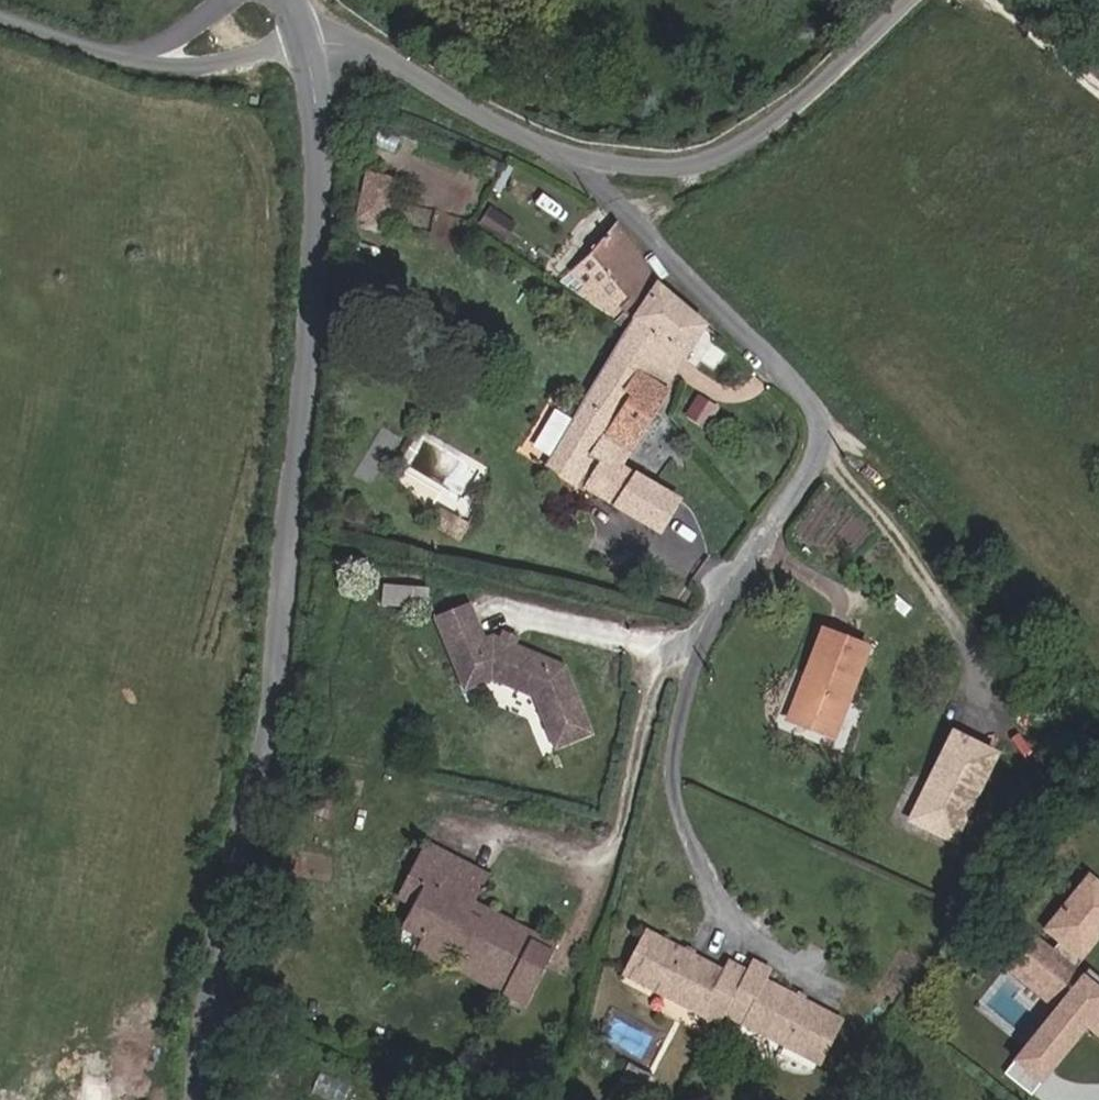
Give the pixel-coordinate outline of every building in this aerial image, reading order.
[(391,180),(364,175),(355,217),(382,223),(391,180)] [(658,280),(614,219),(593,248),(636,314),(658,280)] [(608,278),(590,251),(571,265),(591,289),(608,278)] [(619,340),(671,378),(705,327),(658,280),(636,314),(619,340)] [(616,463),(627,445),(635,450),(669,398),(662,393),(671,378),(619,340),(541,458),(571,477),(584,457),(598,466),(585,486),(654,530),(673,500),(616,463)] [(585,486),(598,466),(584,457),(571,477),(585,486)] [(414,519),(427,528),(436,515),(423,505),(414,519)] [(449,524),(436,515),(427,528),(441,538),(449,524)] [(428,600),(429,586),(404,584),(403,598),(428,600)] [(484,637),(470,601),(434,616),(464,688),(492,677),(534,694),(556,746),(594,730),(566,663),(492,634),(484,637)] [(825,706),(846,655),(814,641),(795,689),(806,693),(789,734),(821,750),(837,711),(825,706)] [(858,661),(846,655),(825,706),(837,711),(858,661)] [(778,729),(789,734),(806,693),(795,689),(778,729)] [(989,771),(942,747),(898,833),(945,857),(989,771)] [(455,970),(451,981),(504,1002),(498,1014),(522,1024),(542,976),(517,965),(521,954),(482,939),(479,947),(456,937),(462,924),(448,919),(457,893),(409,873),(395,906),(404,912),(390,951),(411,959),(408,974),(436,984),(443,965),(455,970)] [(1087,873),(1072,891),(1098,914),(1098,884),(1087,873)] [(1072,891),(1041,927),(1055,939),(1048,948),(1011,916),(992,937),(1015,956),(1009,963),(1054,1001),(1018,1044),(1037,1060),(1073,1017),(1080,1023),(1098,1039),(1098,991),(1070,966),(1064,962),(1098,921),(1098,914),(1072,891)] [(472,898),(457,893),(448,919),(462,924),(472,898)] [(1098,932),(1098,921),(1064,962),(1070,966),(1098,932)] [(1015,956),(992,937),(987,944),(1009,963),(1015,956)] [(719,983),(643,944),(621,987),(714,1037),(720,1027),(743,981),(724,972),(719,983)] [(545,965),(521,954),(517,965),(542,976),(545,965)] [(743,981),(720,1027),(815,1077),(838,1033),(761,993),(767,981),(747,972),(743,981)] [(1044,1066),(1080,1023),(1073,1017),(1037,1060),(1044,1066)] [(1023,1090),(1044,1066),(1037,1060),(1018,1044),(997,1068),(1023,1090)]
